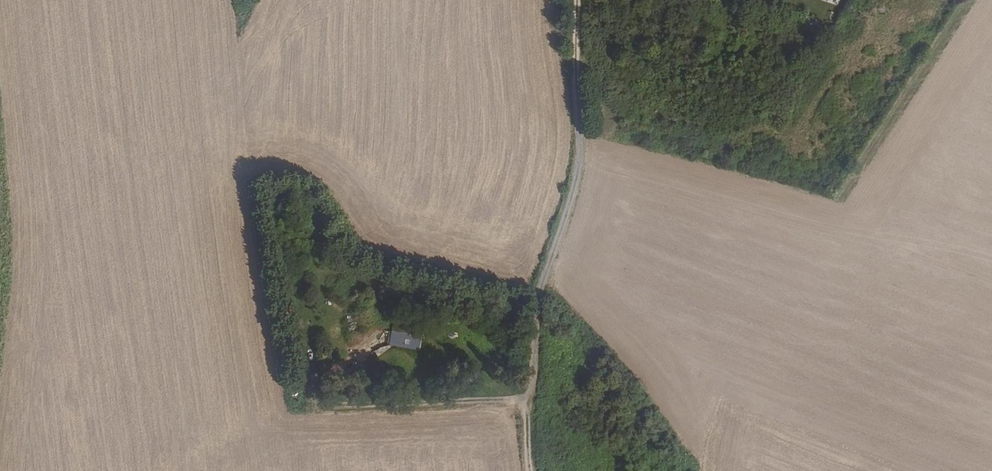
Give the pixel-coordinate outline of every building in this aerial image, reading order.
[(404,325),(393,323),(390,345),(411,348),(413,335),(403,334),(404,325)]
